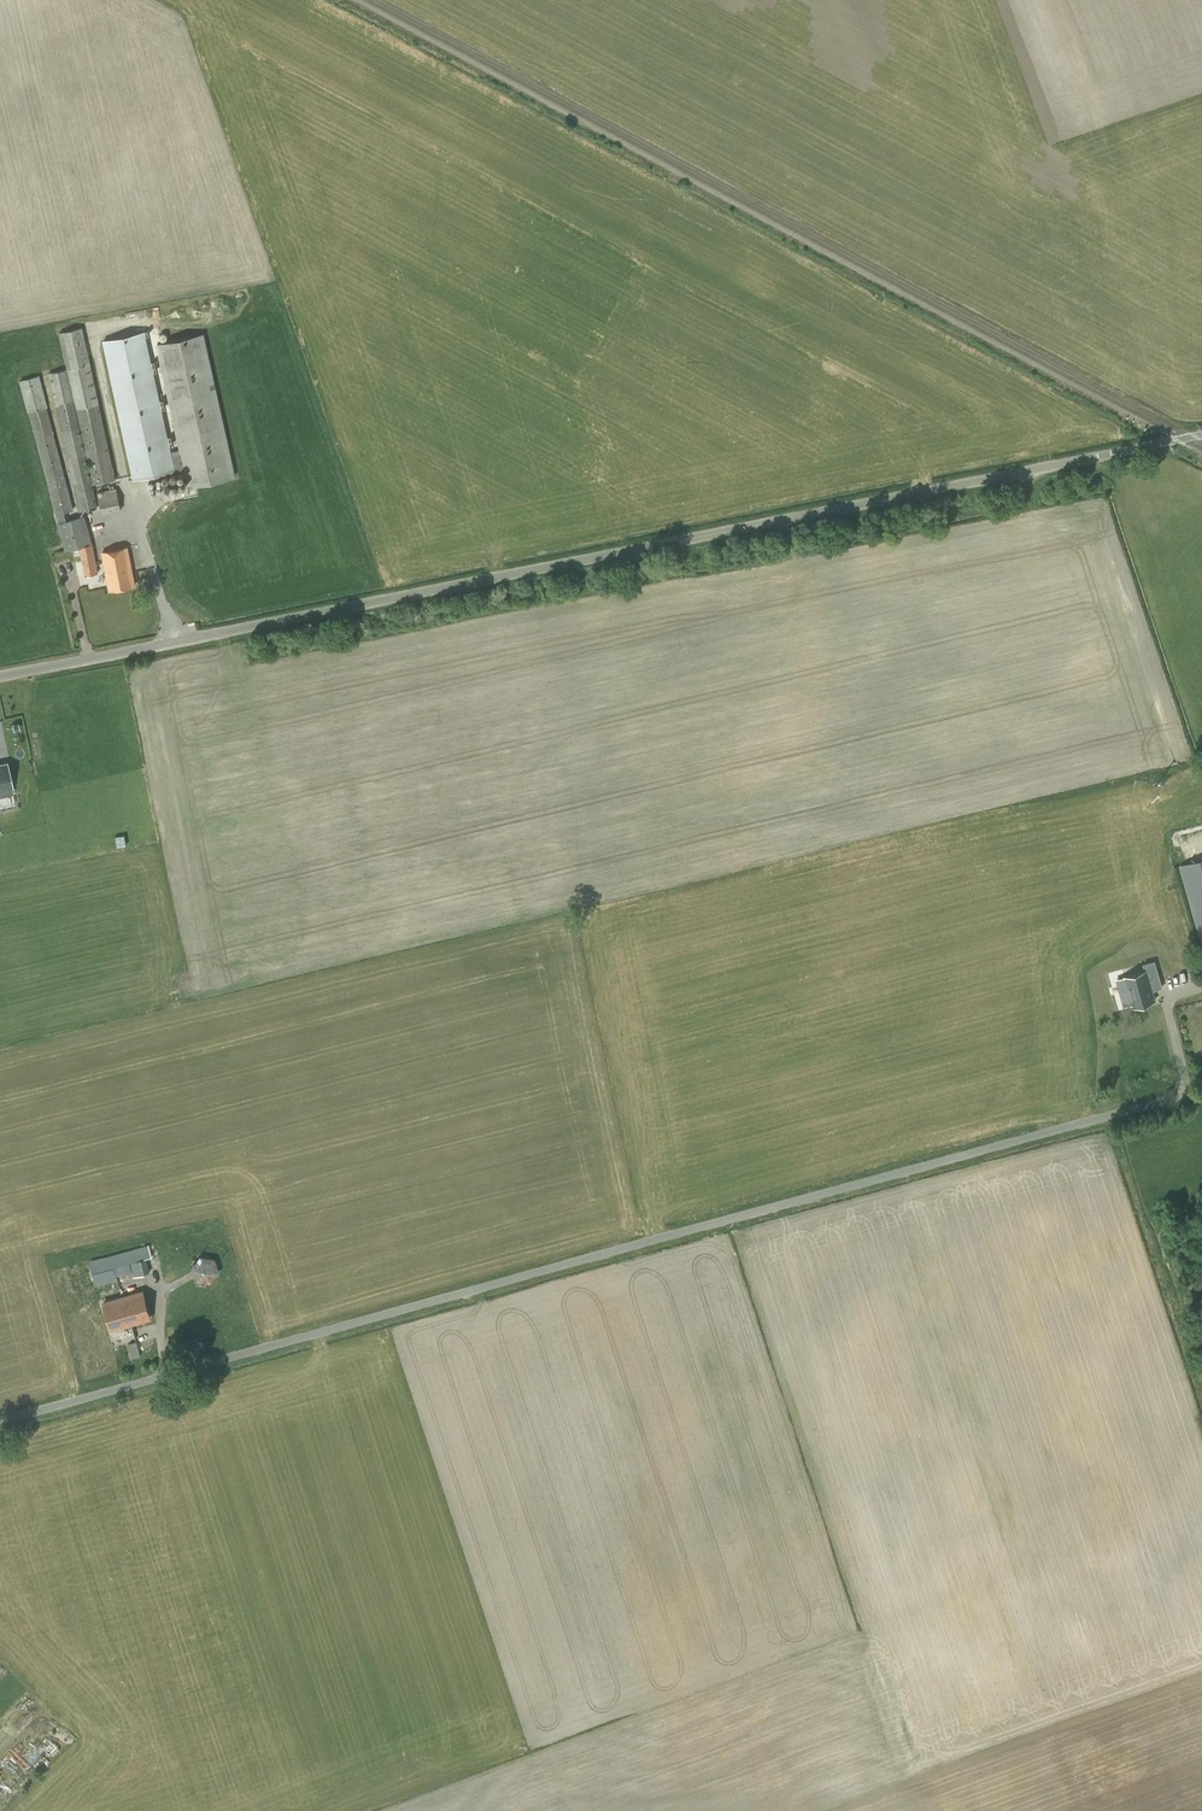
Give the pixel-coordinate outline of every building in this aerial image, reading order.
[(94,484),(116,479),(91,364),(83,327),(60,331),(68,368),(94,484)] [(173,455),(149,346),(145,331),(105,340),(136,479),(186,468),(190,486),(235,476),(204,334),(158,344),(183,453),(173,455)] [(79,512),(98,507),(67,369),(63,351),(55,352),(57,359),(47,361),(50,372),(48,373),(79,512)] [(56,514),(74,509),(47,407),(48,407),(40,375),(20,380),(28,412),(30,412),(56,514)] [(102,514),(121,510),(116,488),(97,492),(102,514)] [(85,515),(58,522),(65,551),(80,547),(85,575),(98,573),(97,563),(102,563),(101,558),(96,559),(93,543),(85,515)] [(110,590),(136,585),(128,547),(102,552),(110,590)] [(13,787),(7,762),(0,764),(0,790),(13,787)] [(1179,865),(1201,945),(1201,858),(1179,865)] [(1145,970),(1120,978),(1124,991),(1128,990),(1132,1007),(1154,1001),(1150,986),(1160,983),(1154,961),(1144,964),(1145,970)] [(152,1256),(149,1244),(107,1256),(107,1255),(103,1256),(90,1259),(90,1260),(89,1260),(90,1263),(92,1263),(93,1265),(92,1266),(94,1274),(92,1274),(96,1288),(114,1283),(110,1268),(130,1262),(134,1277),(150,1272),(146,1258),(152,1256)] [(195,1253),(192,1279),(214,1281),(217,1256),(195,1253)] [(110,1330),(152,1318),(144,1290),(103,1302),(110,1330)] [(140,1355),(137,1341),(129,1343),(133,1357),(140,1355)]
